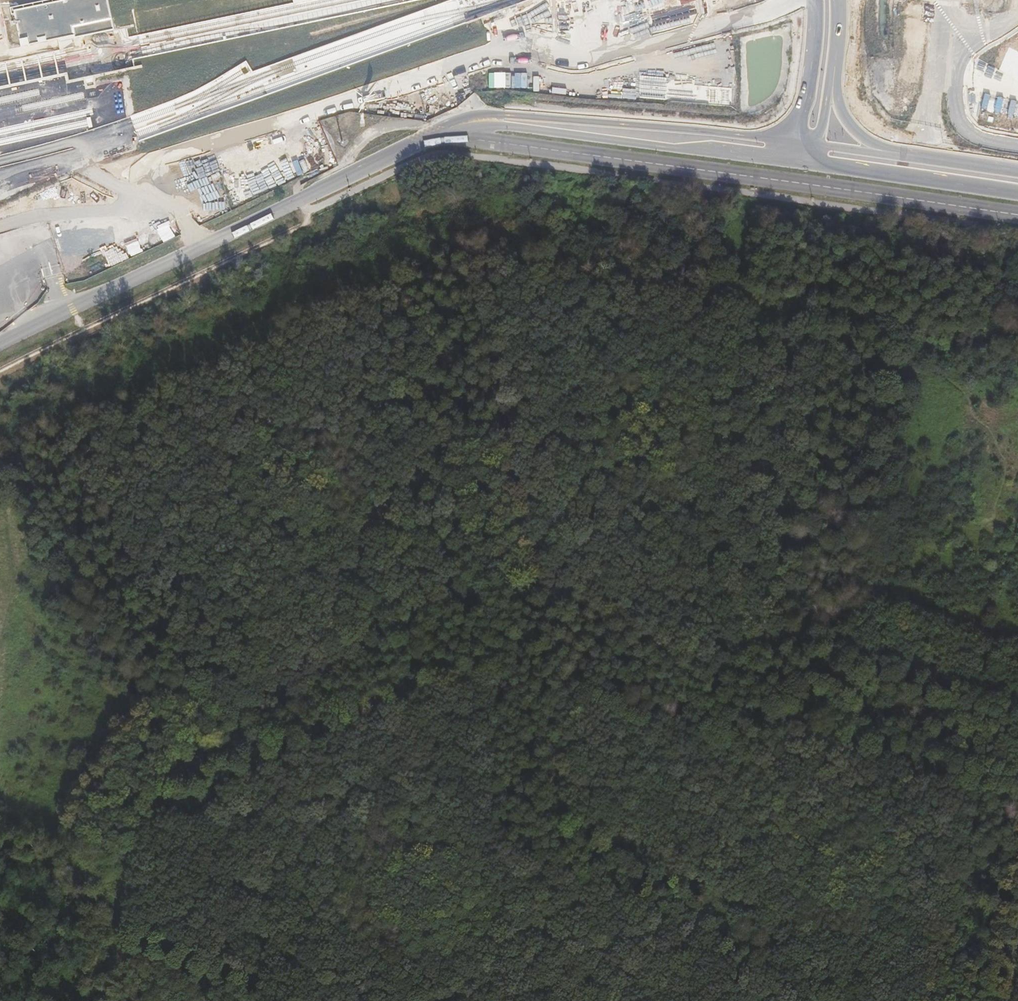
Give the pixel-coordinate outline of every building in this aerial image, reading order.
[(13,6),(20,45),(112,27),(107,0),(45,0),(13,6)] [(511,88),(511,72),(488,72),(488,88),(511,88)] [(526,73),(515,73),(515,88),(527,88),(526,73)]
